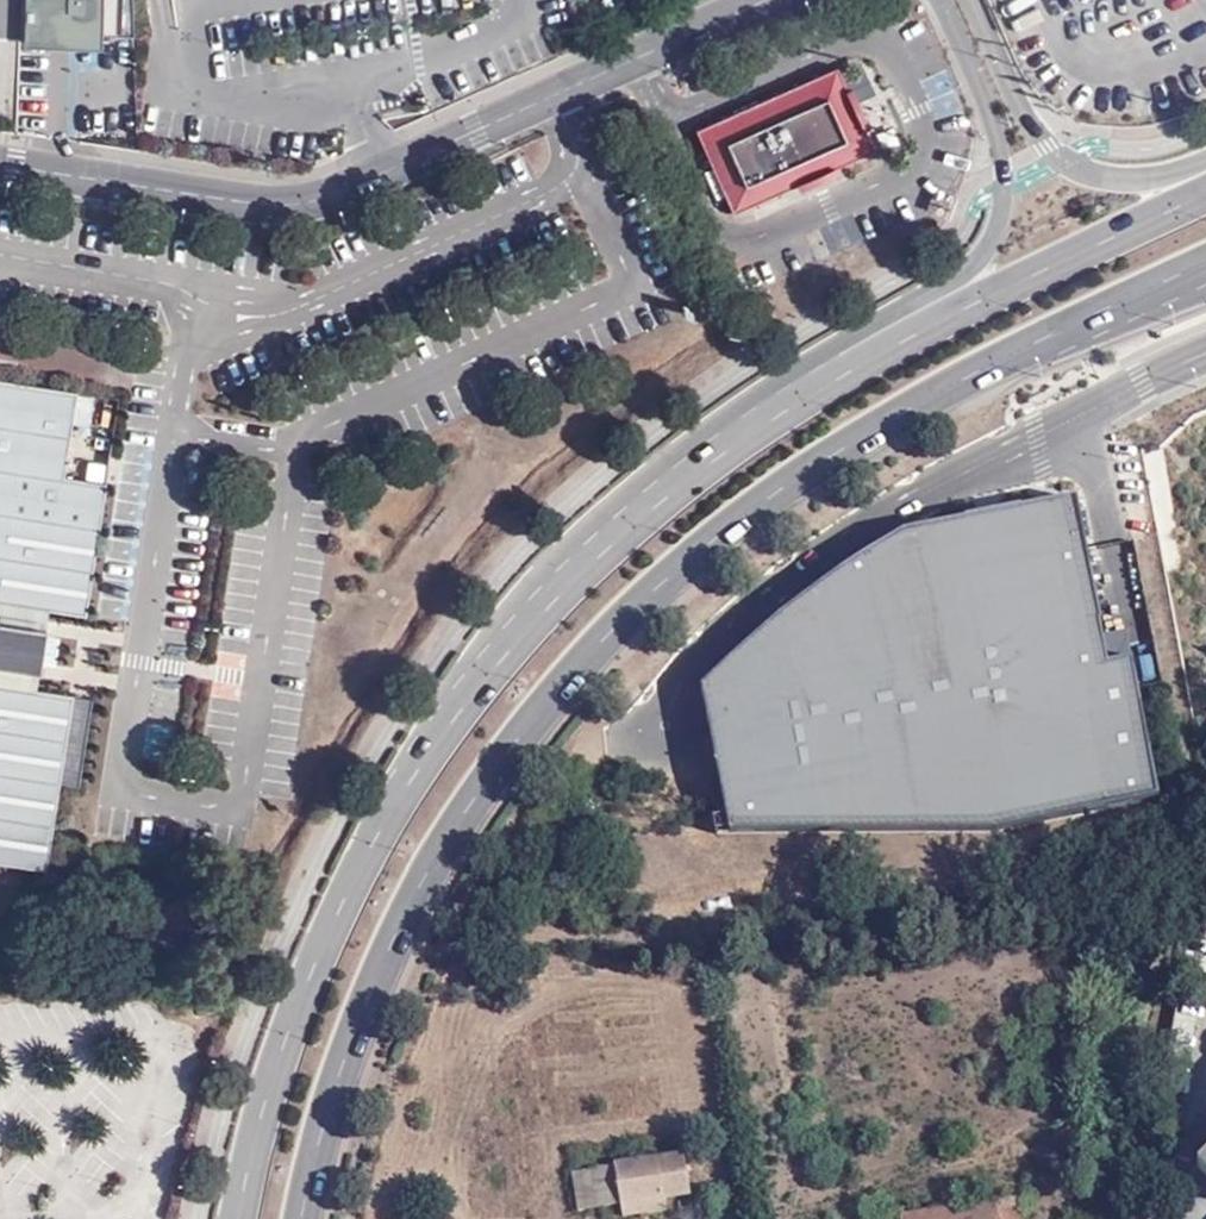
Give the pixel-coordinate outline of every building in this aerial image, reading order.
[(13,126),(15,51),(87,53),(88,37),(131,38),(132,0),(0,0),(0,126),(13,126)] [(837,66),(695,130),(733,214),(875,151),(837,66)] [(46,869),(73,694),(35,688),(47,609),(85,615),(106,482),(64,476),(77,391),(0,379),(0,862),(46,869)] [(772,616),(704,679),(734,821),(1002,820),(1161,787),(1137,654),(1110,661),(1073,489),(903,525),(854,551),(772,616)] [(684,1152),(571,1170),(576,1206),(620,1200),(623,1215),(665,1210),(662,1194),(689,1189),(684,1152)] [(1017,1198),(900,1215),(901,1218),(1020,1218),(1017,1198)]
